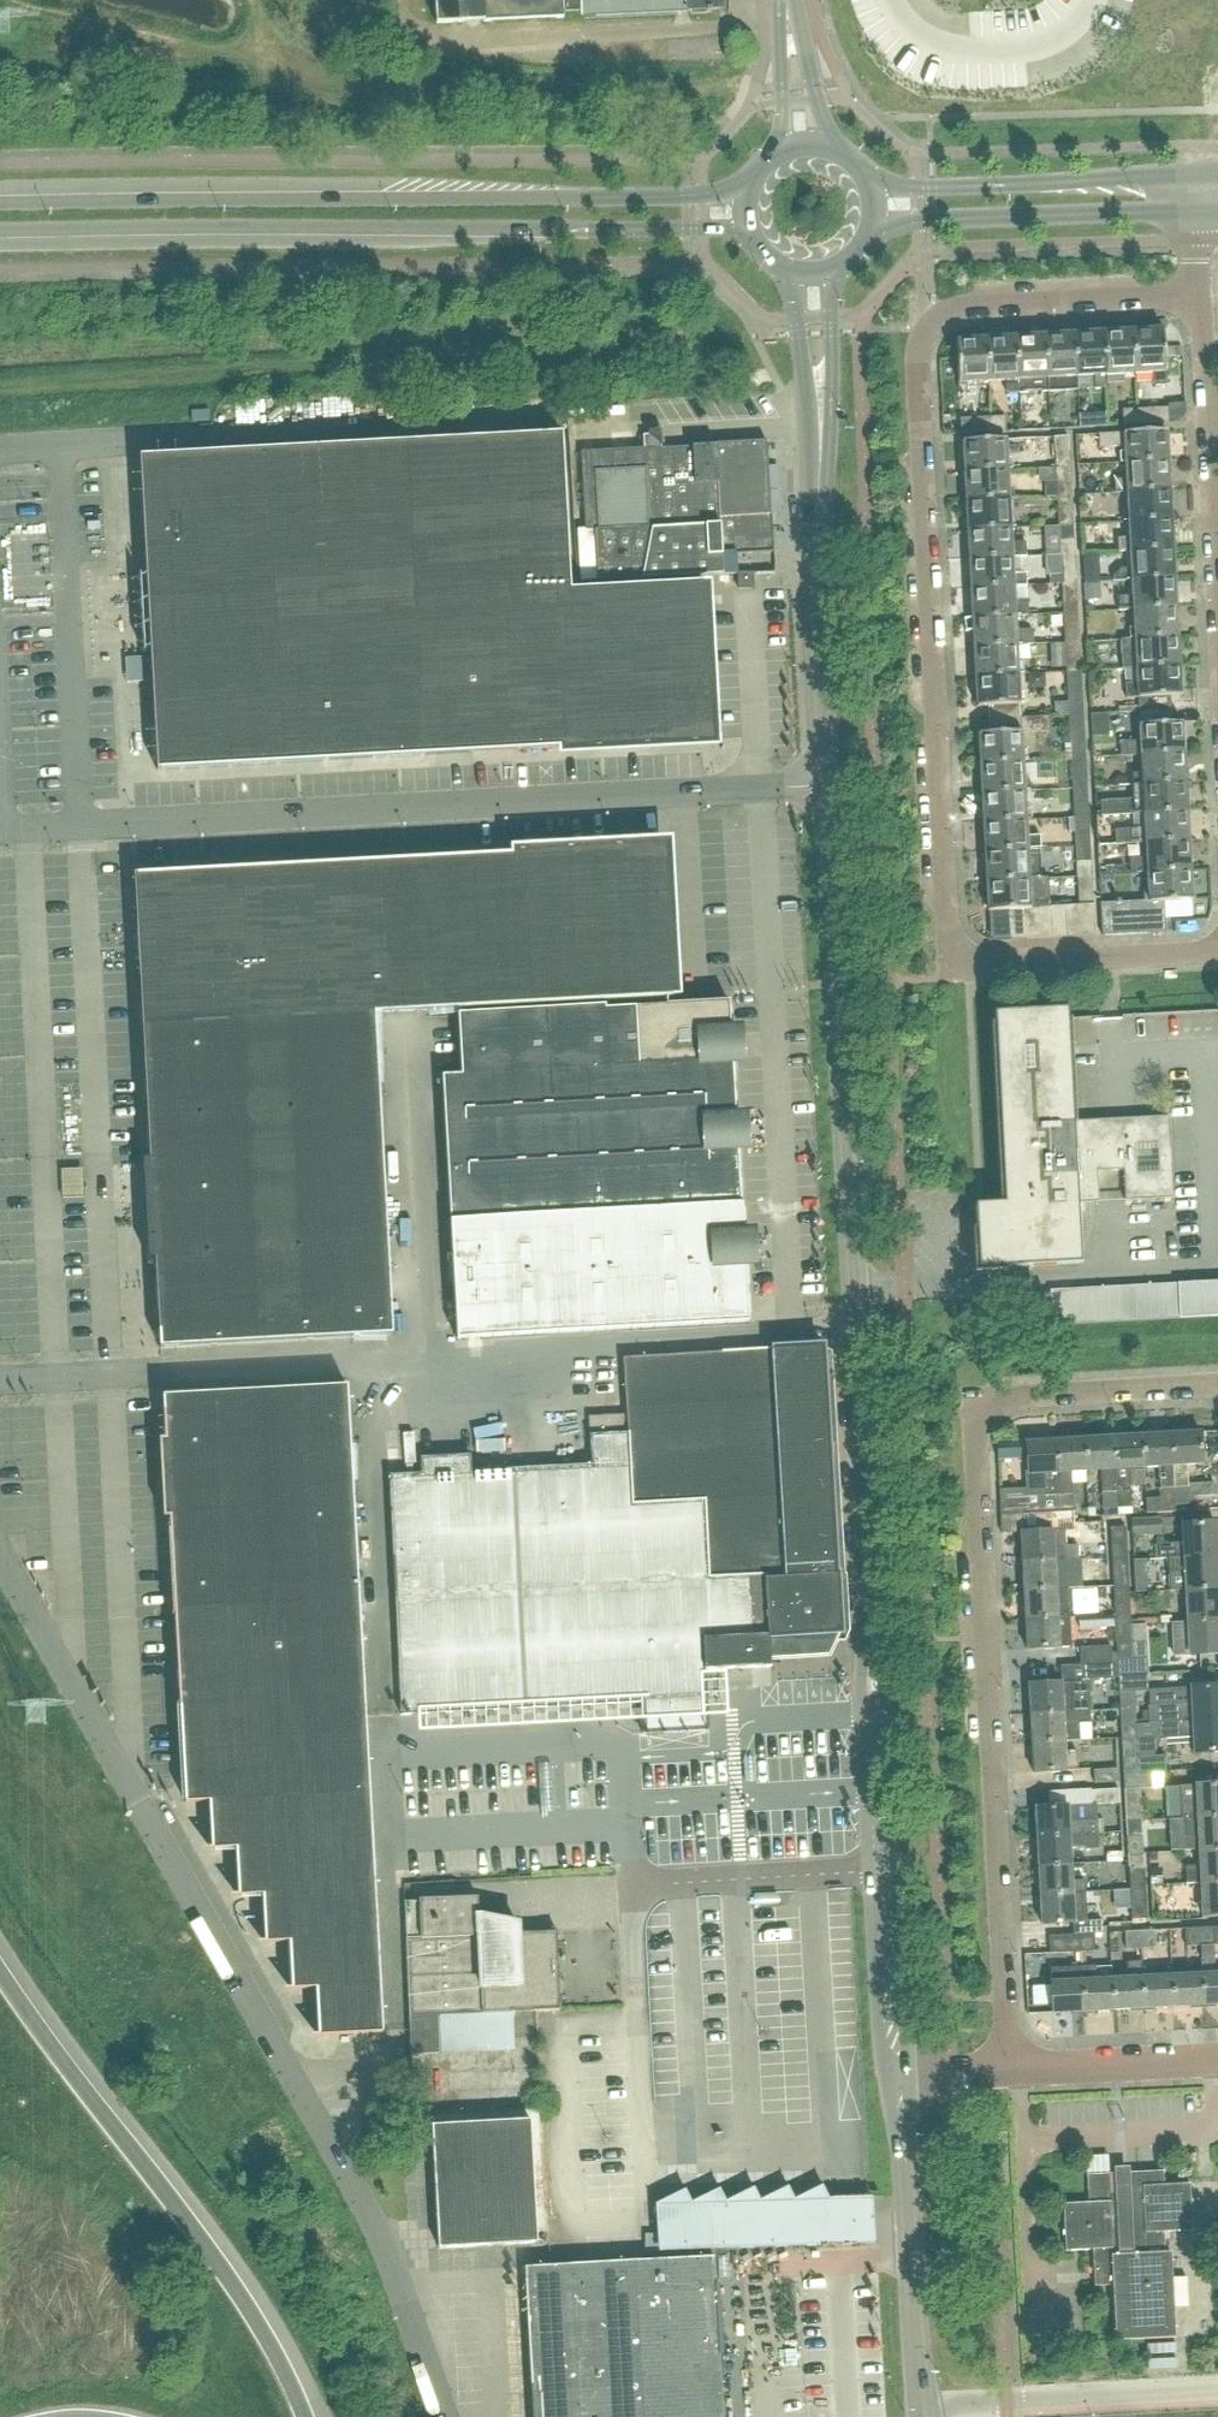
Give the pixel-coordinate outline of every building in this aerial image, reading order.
[(585,16),(687,11),(686,0),(584,0),(585,16)] [(1135,376),(1152,375),(1153,384),(1157,387),(1167,387),(1166,372),(1165,373),(1163,331),(1133,332),(1135,376)] [(1133,332),(1104,334),(1106,377),(1135,376),(1133,332)] [(1075,335),(1077,378),(1106,377),(1104,334),(1075,335)] [(1075,335),(1045,337),(1048,393),(1077,392),(1077,378),(1075,335)] [(1019,395),(1048,393),(1045,337),(1016,338),(1018,381),(1019,395)] [(1016,338),(987,339),(989,383),(1018,381),(1016,338)] [(989,383),(987,339),(957,341),(959,384),(989,383)] [(314,404),(315,419),(352,417),(351,401),(314,404)] [(193,425),(212,424),(211,406),(192,407),(193,425)] [(1168,409),(1137,411),(1138,427),(1169,425),(1168,409)] [(1124,428),(1138,427),(1137,411),(1123,412),(1124,428)] [(1078,415),(1079,430),(1093,429),(1092,414),(1078,415)] [(990,418),(991,434),(1006,434),(1005,417),(990,418)] [(961,436),(991,434),(990,418),(960,420),(961,436)] [(1125,464),(1169,461),(1167,432),(1124,434),(1124,431),(1099,433),(1100,446),(1124,445),(1125,464)] [(563,435),(453,441),(471,755),(567,749),(558,591),(571,591),(563,435)] [(645,450),(587,453),(582,453),(586,532),(595,531),(598,582),(722,576),(721,557),(774,554),(772,515),(771,515),(767,442),(715,445),(715,447),(661,450),(661,445),(649,436),(644,436),(645,450)] [(1055,454),(1070,453),(1069,437),(1054,438),(1055,454)] [(471,755),(453,441),(142,458),(140,458),(151,654),(152,679),(154,714),(157,772),(471,755)] [(965,473),(1008,471),(1006,441),(963,443),(965,473)] [(1056,468),(1071,467),(1070,453),(1055,454),(1056,468)] [(1127,494),(1170,491),(1169,461),(1125,464),(1126,477),(1113,478),(1114,493),(1127,492),(1127,494)] [(1071,467),(1056,468),(1056,483),(1072,482),(1071,467)] [(1008,471),(965,473),(966,502),(1010,500),(1008,471)] [(1072,482),(1056,483),(1057,497),(1073,497),(1072,482)] [(1170,491),(1127,494),(1128,523),(1172,520),(1170,491)] [(1058,512),(1073,511),(1073,497),(1057,497),(1058,512)] [(1010,500),(966,502),(968,532),(1011,529),(1010,500)] [(1059,526),(1074,526),(1073,511),(1058,512),(1059,526)] [(1130,552),(1173,550),(1172,520),(1128,523),(1129,538),(1117,538),(1118,552),(1130,551),(1130,552)] [(1059,542),(1075,541),(1074,526),(1059,526),(1059,542)] [(968,532),(970,561),(1013,559),(1013,556),(1026,556),(1026,541),(1012,542),(1011,529),(968,532)] [(1059,542),(1060,556),(1076,555),(1075,541),(1059,542)] [(1132,581),(1175,579),(1173,550),(1130,552),(1132,581)] [(1060,556),(1061,571),(1076,570),(1076,555),(1060,556)] [(1025,574),(1014,575),(1013,559),(970,561),(971,590),(1014,588),(1026,587),(1025,574)] [(1061,571),(1062,585),(1077,584),(1076,570),(1061,571)] [(753,589),(752,574),(738,574),(739,589),(753,589)] [(1175,579),(1132,581),(1133,611),(1177,608),(1175,579)] [(558,591),(567,749),(615,746),(640,742),(663,731),(676,720),(687,708),(696,694),(705,669),(706,645),(703,584),(571,591),(558,591)] [(1062,585),(1063,600),(1078,599),(1077,584),(1062,585)] [(1015,600),(1014,588),(971,590),(973,620),(1016,617),(1016,615),(1028,615),(1027,599),(1015,600)] [(1063,600),(1063,615),(1079,614),(1078,599),(1063,600)] [(1177,608),(1133,611),(1135,640),(1178,638),(1177,608)] [(1063,615),(1064,629),(1079,628),(1079,614),(1063,615)] [(1033,629),(1017,630),(1016,617),(973,620),(974,649),(1018,646),(1033,646),(1033,629)] [(1064,629),(1065,644),(1080,643),(1079,628),(1064,629)] [(1178,638),(1135,640),(1135,653),(1122,653),(1123,670),(1136,669),(1180,666),(1178,638)] [(1080,643),(1065,644),(1066,659),(1081,658),(1080,643)] [(976,678),(1019,676),(1018,646),(974,649),(976,678)] [(1081,658),(1066,659),(1066,673),(1082,672),(1081,658)] [(1139,712),(1172,710),(1171,698),(1181,697),(1180,666),(1136,669),(1137,683),(1125,683),(1125,698),(1138,697),(1139,712)] [(1067,688),(1082,687),(1082,672),(1066,673),(1067,688)] [(1021,715),(1019,676),(976,678),(978,708),(987,708),(988,721),(1022,719),(1021,715)] [(1068,702),(1083,701),(1082,687),(1067,688),(1068,702)] [(1069,716),(1084,715),(1083,701),(1068,702),(1069,716)] [(1141,756),(1184,753),(1183,723),(1173,724),(1172,710),(1139,712),(1140,740),(1120,741),(1120,755),(1141,754),(1141,756)] [(980,764),(1024,762),(1022,731),(1049,730),(1048,714),(1021,715),(1022,719),(988,721),(989,734),(979,735),(980,764)] [(1069,716),(1069,731),(1085,731),(1084,715),(1069,716)] [(1069,731),(1070,746),(1086,745),(1085,731),(1069,731)] [(1071,759),(1086,759),(1086,745),(1070,746),(1071,759)] [(1184,753),(1141,756),(1142,781),(1142,785),(1186,783),(1184,753)] [(1071,759),(1072,775),(1087,774),(1086,759),(1071,759)] [(1025,792),(1024,762),(980,764),(982,794),(1025,792)] [(1088,788),(1087,774),(1072,775),(1072,789),(1088,788)] [(1101,815),(1144,813),(1144,815),(1187,812),(1186,783),(1142,785),(1142,781),(1131,782),(1132,799),(1100,801),(1101,815)] [(1072,789),(1073,805),(1089,804),(1088,788),(1072,789)] [(982,794),(984,823),(1027,821),(1025,792),(982,794)] [(1073,805),(1074,818),(1089,818),(1089,804),(1073,805)] [(1146,844),(1189,841),(1187,812),(1144,815),(1145,828),(1114,829),(1115,844),(1145,842),(1146,844)] [(1074,818),(1075,833),(1090,833),(1089,818),(1074,818)] [(1028,836),(1027,821),(984,823),(985,853),(1038,850),(1038,849),(1040,848),(1040,836),(1028,836)] [(1075,833),(1075,848),(1091,847),(1090,833),(1075,833)] [(1189,841),(1146,844),(1146,858),(1129,859),(1130,874),(1147,873),(1190,871),(1189,841)] [(1075,848),(1076,863),(1092,862),(1091,847),(1075,848)] [(985,853),(987,882),(1030,880),(1040,879),(1038,850),(985,853)] [(394,1013),(458,1010),(673,998),(670,943),(665,920),(654,896),(644,883),(631,872),(617,863),(593,854),(568,852),(520,855),(386,862),(190,873),(134,876),(137,931),(143,1027),(149,1153),(142,1153),(146,1253),(154,1253),(160,1348),(162,1348),(392,1335),(375,1014),(394,1013)] [(1076,863),(1077,877),(1092,876),(1092,862),(1076,863)] [(1101,904),(1102,937),(1166,933),(1164,903),(1192,901),(1190,871),(1147,873),(1149,902),(1101,904)] [(1093,891),(1092,876),(1077,877),(1078,892),(1093,891)] [(1031,893),(1030,880),(987,882),(989,913),(1009,912),(1024,911),(1032,911),(1032,908),(1038,908),(1044,908),(1043,893),(1031,893)] [(1081,938),(1079,906),(1094,905),(1093,891),(1078,892),(1078,906),(1065,907),(1067,939),(1081,938)] [(1079,906),(1081,938),(1096,937),(1094,905),(1079,906)] [(1038,908),(1039,940),(1053,939),(1052,907),(1044,908),(1038,908)] [(1052,907),(1053,939),(1067,939),(1065,907),(1052,907)] [(1024,911),(1025,941),(1039,940),(1038,908),(1032,908),(1032,911),(1024,911)] [(1009,912),(1011,942),(1025,941),(1024,911),(1009,912)] [(442,1076),(447,1161),(731,1146),(729,1121),(735,1120),(732,1059),(726,1060),(725,1034),(731,1034),(729,1002),(727,1002),(727,1003),(606,1008),(606,1005),(458,1013),(462,1075),(442,1076)] [(994,1023),(1004,1204),(999,1205),(984,1205),(975,1206),(978,1270),(1007,1269),(1007,1268),(1079,1265),(1076,1203),(1173,1198),(1169,1119),(1072,1124),(1066,1019),(994,1023)] [(458,1340),(626,1330),(748,1323),(745,1262),(739,1263),(737,1237),(743,1237),(742,1205),(740,1205),(737,1146),(731,1146),(447,1161),(458,1340)] [(1050,1293),(1052,1325),(1217,1316),(1217,1284),(1050,1293)] [(1050,1296),(1034,1296),(1036,1326),(1051,1325),(1050,1296)] [(623,1359),(627,1414),(628,1433),(633,1505),(706,1501),(710,1578),(765,1575),(769,1637),(770,1637),(842,1632),(838,1575),(836,1575),(822,1346),(763,1350),(623,1359)] [(383,2034),(352,1477),(347,1387),(165,1397),(163,1397),(185,1803),(209,1802),(212,1850),(236,1849),(239,1897),(263,1895),(265,1944),(289,1942),(292,1990),(316,1989),(318,2037),(383,2034)] [(772,1668),(771,1643),(770,1637),(769,1637),(765,1575),(710,1578),(706,1501),(633,1505),(628,1433),(627,1414),(588,1416),(591,1465),(473,1471),(472,1455),(420,1458),(421,1474),(389,1475),(391,1514),(401,1716),(513,1711),(553,1709),(641,1704),(641,1713),(643,1735),(710,1732),(708,1693),(707,1671),(772,1668)] [(1172,1435),(1173,1467),(1203,1466),(1201,1433),(1172,1435)] [(1172,1435),(1143,1436),(1145,1469),(1158,1468),(1160,1508),(1175,1507),(1174,1489),(1172,1467),(1173,1467),(1172,1435)] [(1145,1483),(1145,1469),(1143,1436),(1114,1438),(1118,1510),(1132,1509),(1130,1483),(1145,1483)] [(1114,1438),(1085,1440),(1087,1472),(1101,1472),(1103,1511),(1118,1510),(1114,1438)] [(1071,1473),(1087,1472),(1085,1440),(1056,1441),(1059,1496),(1060,1514),(1074,1513),(1071,1473)] [(1023,1516),(1036,1515),(1060,1514),(1059,1496),(1056,1441),(1026,1443),(1028,1474),(1027,1474),(1028,1497),(1022,1497),(1023,1516)] [(1175,1507),(1189,1506),(1190,1506),(1189,1498),(1215,1497),(1215,1484),(1189,1485),(1190,1488),(1174,1489),(1175,1507)] [(1021,1534),(1022,1563),(1066,1561),(1065,1531),(1075,1531),(1074,1513),(1060,1514),(1036,1515),(1037,1533),(1021,1534)] [(1131,1536),(1161,1534),(1160,1517),(1130,1519),(1131,1536)] [(1168,1559),(1217,1556),(1216,1523),(1182,1525),(1183,1542),(1158,1544),(1159,1560),(1168,1559)] [(1112,1546),(1127,1545),(1126,1528),(1111,1529),(1112,1546)] [(1127,1545),(1112,1546),(1112,1562),(1128,1562),(1127,1545)] [(1185,1589),(1185,1591),(1217,1589),(1217,1562),(1217,1556),(1168,1559),(1170,1590),(1185,1589)] [(1066,1561),(1022,1563),(1024,1592),(1068,1590),(1079,1589),(1078,1560),(1066,1561)] [(1128,1562),(1112,1562),(1113,1579),(1129,1578),(1128,1562)] [(1129,1578),(1113,1579),(1114,1595),(1130,1594),(1129,1578)] [(1187,1623),(1217,1622),(1217,1589),(1185,1591),(1187,1623)] [(1024,1592),(1025,1621),(1069,1618),(1068,1590),(1024,1592)] [(1130,1594),(1114,1595),(1115,1611),(1130,1611),(1130,1594)] [(1130,1611),(1115,1611),(1116,1628),(1131,1627),(1130,1611)] [(1078,1617),(1079,1629),(1114,1627),(1113,1615),(1078,1617)] [(1071,1648),(1069,1618),(1025,1621),(1027,1650),(1071,1648)] [(1187,1623),(1189,1656),(1217,1655),(1217,1622),(1187,1623)] [(1117,1644),(1132,1643),(1131,1627),(1116,1628),(1117,1644)] [(1132,1643),(1117,1644),(1118,1661),(1133,1660),(1133,1658),(1132,1643)] [(1079,1646),(1080,1666),(1112,1664),(1111,1645),(1079,1646)] [(1133,1660),(1118,1661),(1118,1677),(1147,1675),(1146,1657),(1133,1658),(1133,1660)] [(1112,1664),(1080,1666),(1081,1682),(1113,1680),(1112,1664)] [(1135,1692),(1135,1694),(1148,1693),(1147,1675),(1118,1677),(1119,1693),(1135,1692)] [(1071,1683),(1061,1683),(1029,1685),(1030,1715),(1072,1713),(1072,1711),(1071,1683)] [(1217,1719),(1217,1686),(1190,1688),(1191,1702),(1148,1704),(1149,1722),(1158,1722),(1159,1723),(1217,1719)] [(1135,1692),(1119,1693),(1120,1710),(1136,1709),(1135,1694),(1135,1692)] [(1136,1709),(1120,1710),(1121,1726),(1137,1725),(1136,1709)] [(1072,1713),(1030,1715),(1032,1744),(1064,1742),(1079,1742),(1078,1724),(1090,1723),(1089,1710),(1072,1711),(1072,1713)] [(1193,1736),(1194,1754),(1217,1753),(1217,1719),(1159,1723),(1159,1738),(1193,1736)] [(1137,1725),(1121,1726),(1122,1742),(1137,1741),(1137,1725)] [(1122,1742),(1123,1759),(1138,1758),(1138,1756),(1137,1741),(1122,1742)] [(1065,1751),(1064,1742),(1032,1744),(1033,1774),(1077,1772),(1076,1750),(1065,1751)] [(1138,1756),(1138,1758),(1139,1773),(1152,1772),(1165,1771),(1164,1754),(1138,1756)] [(1138,1758),(1123,1759),(1124,1776),(1139,1775),(1139,1773),(1138,1758)] [(1095,1785),(1119,1783),(1118,1770),(1094,1771),(1095,1785)] [(1139,1775),(1124,1776),(1124,1790),(1140,1789),(1152,1788),(1152,1772),(1139,1773),(1139,1775)] [(1181,1820),(1217,1818),(1217,1784),(1195,1786),(1196,1801),(1181,1801),(1181,1820)] [(1119,1789),(1091,1790),(1092,1804),(1119,1803),(1119,1789)] [(1140,1789),(1124,1790),(1125,1807),(1141,1806),(1140,1789)] [(1126,1823),(1142,1822),(1141,1806),(1125,1807),(1126,1823)] [(1096,1818),(1069,1820),(1068,1807),(1035,1809),(1037,1838),(1097,1835),(1096,1818)] [(1199,1851),(1217,1850),(1217,1818),(1181,1820),(1182,1835),(1198,1835),(1199,1851)] [(1127,1839),(1143,1838),(1142,1822),(1126,1823),(1127,1839)] [(1098,1848),(1097,1835),(1037,1838),(1038,1867),(1071,1865),(1070,1847),(1085,1846),(1085,1849),(1098,1848)] [(1128,1855),(1143,1854),(1143,1838),(1127,1839),(1128,1855)] [(1200,1884),(1217,1883),(1217,1850),(1199,1851),(1199,1865),(1185,1866),(1186,1883),(1200,1883),(1200,1884)] [(1129,1871),(1144,1871),(1143,1854),(1128,1855),(1129,1871)] [(1071,1865),(1038,1867),(1040,1896),(1072,1894),(1071,1865)] [(1130,1888),(1145,1887),(1144,1871),(1129,1871),(1130,1888)] [(1200,1884),(1202,1917),(1217,1916),(1217,1883),(1200,1884)] [(1131,1904),(1146,1903),(1145,1887),(1130,1888),(1131,1904)] [(1085,1894),(1072,1894),(1040,1896),(1041,1925),(1072,1924),(1072,1935),(1102,1933),(1101,1921),(1087,1922),(1085,1894)] [(512,2013),(538,2012),(561,2011),(557,1932),(518,1934),(518,1925),(481,1917),(478,1917),(478,1898),(419,1900),(420,1901),(405,1901),(411,2055),(513,2052),(512,2013)] [(1146,1903),(1131,1904),(1131,1921),(1147,1920),(1146,1903)] [(1203,2006),(1217,2005),(1217,1973),(1215,1973),(1214,1946),(1217,1946),(1217,1928),(1200,1929),(1200,1947),(1202,1974),(1203,2006)] [(1186,1948),(1200,1947),(1200,1929),(1185,1930),(1186,1948)] [(1140,1932),(1141,1950),(1155,1949),(1154,1931),(1140,1932)] [(1126,1951),(1141,1950),(1140,1932),(1125,1933),(1126,1951)] [(1080,1935),(1080,1952),(1095,1952),(1094,1934),(1080,1935)] [(1080,1952),(1080,1935),(1049,1937),(1050,1954),(1080,1952)] [(1128,1978),(1112,1979),(1114,2011),(1143,2009),(1142,1977),(1141,1961),(1127,1962),(1128,1978)] [(1084,2012),(1114,2011),(1112,1979),(1097,1979),(1096,1966),(1081,1967),(1084,2012)] [(1053,2014),(1084,2012),(1081,1967),(1051,1968),(1053,2014)] [(1173,2008),(1203,2006),(1202,1974),(1172,1976),(1173,2008)] [(1143,2009),(1173,2008),(1172,1976),(1142,1977),(1143,2009)] [(433,2126),(432,2126),(439,2249),(440,2248),(537,2243),(531,2120),(433,2126)] [(1086,2150),(1086,2166),(1110,2166),(1110,2150),(1086,2150)] [(1164,2172),(1124,2174),(1087,2176),(1088,2203),(1063,2204),(1065,2252),(1093,2250),(1095,2287),(1113,2286),(1116,2341),(1176,2338),(1170,2233),(1192,2232),(1190,2184),(1165,2185),(1164,2172)] [(658,2242),(658,2249),(875,2242),(874,2233),(873,2197),(828,2198),(821,2185),(809,2192),(794,2200),(786,2186),(773,2193),(759,2200),(752,2187),(739,2194),(727,2201),(718,2188),(703,2196),(692,2202),(684,2190),(672,2196),(655,2204),(658,2242)] [(714,2257),(525,2268),(533,2416),(723,2416),(714,2257)]
